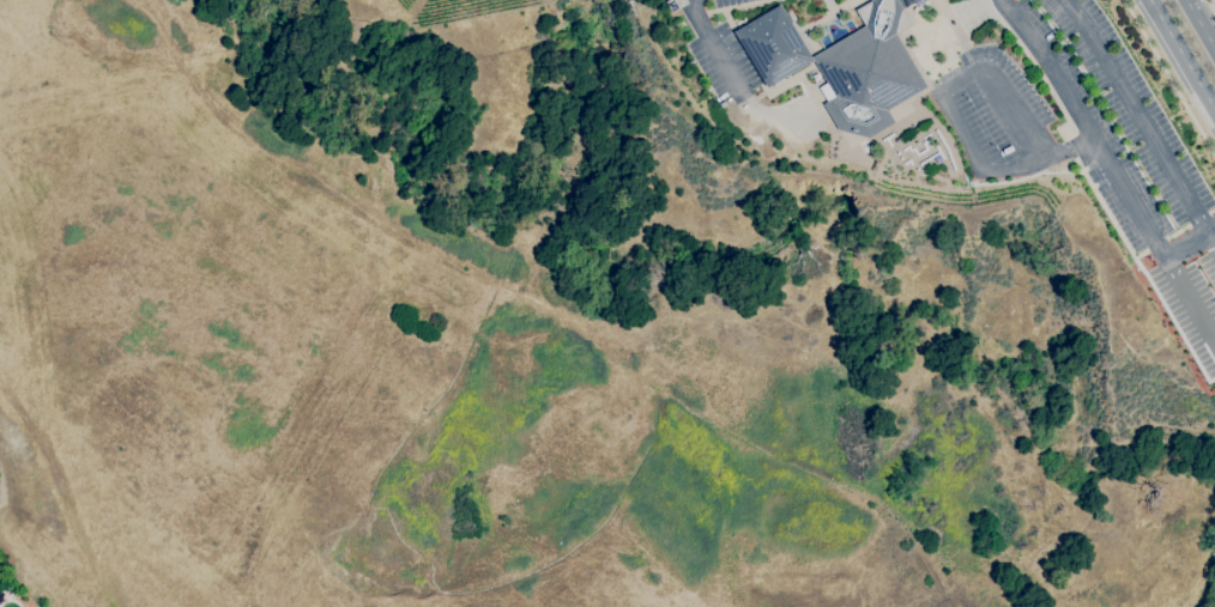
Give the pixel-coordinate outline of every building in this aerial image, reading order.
[(856,10),(872,0),(917,0),(902,8),(912,24),(896,34),(927,86),(888,110),(894,122),(869,138),(839,130),(823,104),(828,102),(820,87),(827,83),(824,78),(814,84),(806,73),(817,67),(812,57),(865,25),(856,10)] [(733,31),(779,5),(812,60),(767,86),(733,31)]
